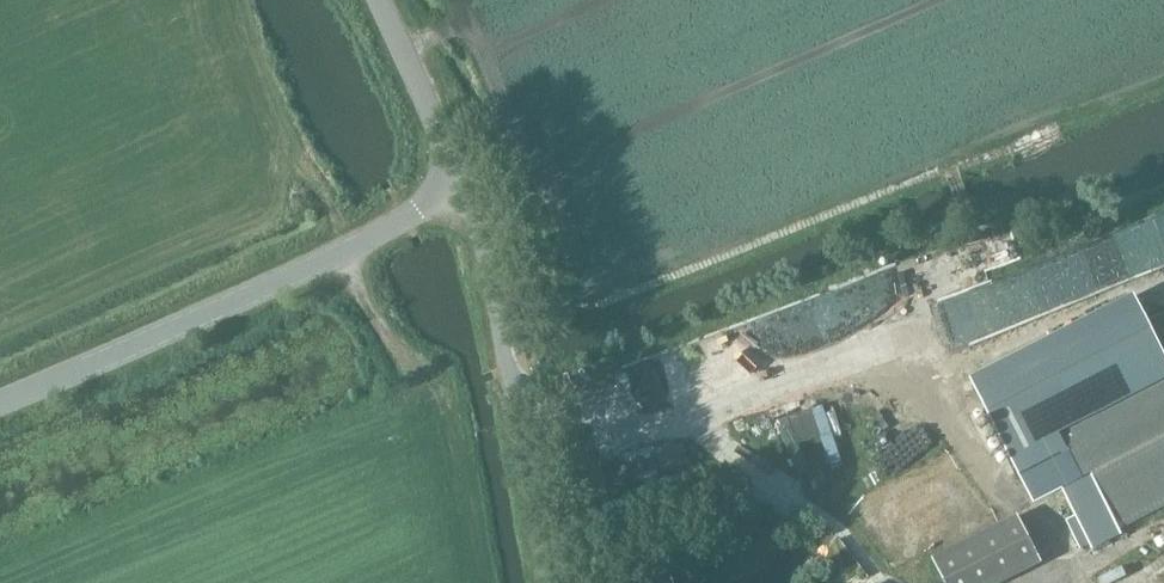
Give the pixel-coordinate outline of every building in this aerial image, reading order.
[(1034,438),(1009,451),(1031,492),(1056,479),(1089,545),(1163,506),(1163,375),(1163,372),(1034,438)] [(1017,514),(932,557),(945,582),(1003,582),(1016,576),(1042,563),(1017,514)]
